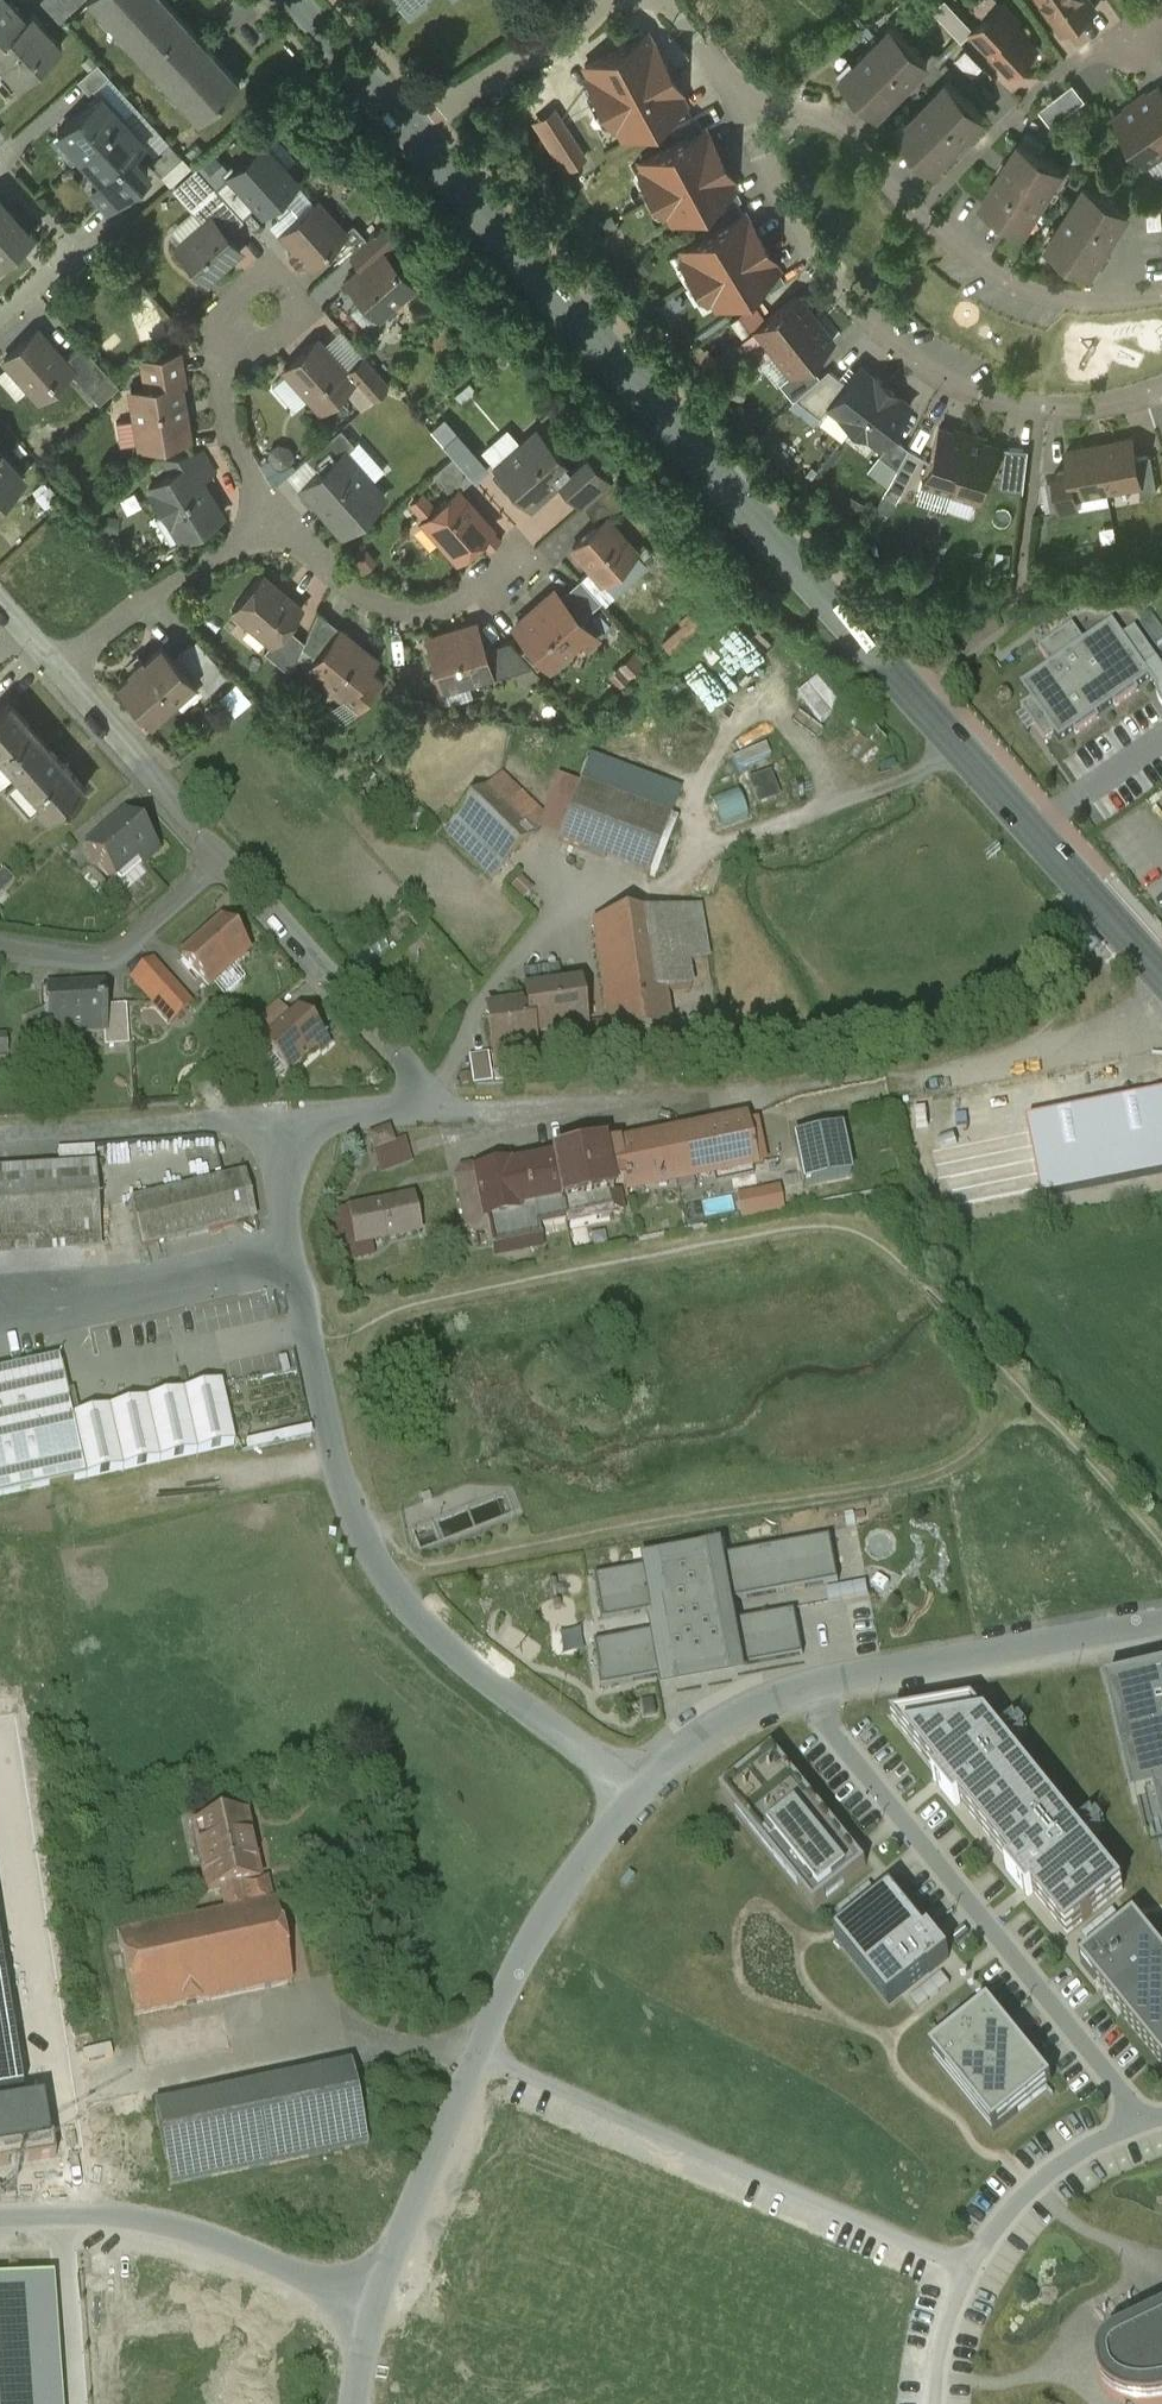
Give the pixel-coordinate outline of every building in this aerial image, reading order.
[(27,15),(13,0),(0,0),(0,39),(27,15)] [(60,19),(82,0),(42,0),(60,19)] [(168,0),(92,0),(198,117),(240,79),(168,0)] [(950,0),(942,0),(934,8),(963,40),(974,29),(975,28),(950,0)] [(1065,30),(1096,8),(1090,0),(1044,0),(1065,30)] [(975,28),(974,29),(1013,71),(1037,48),(1014,23),(1019,19),(1003,2),(975,28)] [(0,39),(0,62),(19,82),(62,43),(32,10),(27,15),(0,39)] [(894,25),(844,75),(879,110),(929,60),(894,25)] [(653,42),(647,31),(585,65),(591,75),(588,77),(601,101),(594,105),(595,106),(606,127),(613,123),(615,127),(618,125),(623,136),(686,102),(680,92),(682,91),(655,41),(653,42)] [(98,61),(78,78),(90,91),(109,73),(98,61)] [(949,80),(899,131),(934,166),(984,115),(949,80)] [(1083,82),(1050,98),(1058,115),(1092,98),(1083,82)] [(1160,86),(1149,93),(1148,91),(1136,99),(1161,137),(1161,88),(1160,86)] [(100,91),(58,129),(59,130),(62,127),(84,151),(79,155),(80,155),(123,117),(100,91)] [(1136,99),(1125,107),(1126,109),(1115,116),(1148,164),(1161,154),(1161,137),(1136,99)] [(688,136),(642,161),(646,170),(643,171),(665,213),(668,212),(673,220),(719,195),(732,219),(743,212),(737,202),(742,199),(731,178),(732,178),(710,136),(708,136),(697,116),(682,124),(688,136)] [(123,117),(80,155),(80,156),(85,152),(105,175),(102,177),(102,178),(92,187),(108,205),(148,169),(132,151),(144,141),(123,117)] [(561,120),(541,133),(565,170),(585,157),(561,120)] [(169,139),(147,158),(161,174),(182,155),(169,139)] [(1063,167),(1021,140),(983,201),(1025,227),(1063,167)] [(254,204),(214,159),(202,170),(217,187),(242,215),(254,204)] [(1129,209),(1087,182),(1049,243),(1091,269),(1129,209)] [(242,215),(217,187),(192,208),(204,222),(212,215),(228,233),(244,218),(242,215)] [(0,197),(0,261),(32,233),(0,197)] [(318,201),(282,232),(310,263),(330,246),(346,232),(345,231),(318,201)] [(744,212),(683,249),(688,257),(685,259),(710,300),(713,298),(718,306),(778,269),(773,261),(775,260),(750,219),(748,220),(744,212)] [(204,222),(178,246),(207,279),(241,248),(228,233),(212,215),(204,222)] [(354,223),(345,231),(346,232),(330,246),(343,260),(367,238),(354,223)] [(378,316),(415,286),(385,249),(348,279),(378,316)] [(798,294),(755,328),(773,351),(816,317),(798,294)] [(816,317),(773,351),(791,373),(791,374),(808,360),(834,340),(816,317)] [(65,359),(38,329),(5,358),(40,397),(71,370),(73,369),(65,359)] [(318,339),(285,368),(321,408),(353,380),(354,379),(347,370),(318,339)] [(109,373),(83,343),(65,359),(73,369),(71,370),(90,391),(109,373)] [(180,353),(144,359),(147,379),(183,373),(180,353)] [(365,354),(347,370),(354,379),(353,380),(371,401),(391,383),(365,354)] [(808,360),(791,374),(791,373),(780,382),(793,399),(795,397),(820,375),(808,360)] [(847,382),(829,405),(842,414),(841,415),(854,425),(886,384),(874,375),(873,376),(860,365),(847,382)] [(820,375),(795,397),(820,416),(829,405),(847,382),(828,368),(820,375)] [(183,373),(147,379),(149,387),(132,390),(142,445),(189,437),(180,384),(185,383),(183,373)] [(897,393),(886,384),(854,425),(866,435),(867,434),(879,443),(910,404),(897,394),(897,393)] [(954,430),(940,426),(923,480),(952,490),(970,431),(955,426),(954,430)] [(342,427),(307,456),(320,471),(344,451),(346,452),(356,443),(342,427)] [(538,428),(496,465),(531,505),(560,479),(573,468),(572,466),(538,428)] [(985,436),(970,431),(952,490),(981,499),(998,444),(984,439),(985,436)] [(908,446),(893,435),(879,453),(897,467),(908,446)] [(1133,437),(1114,440),(1115,442),(1101,445),(1108,488),(1140,483),(1141,483),(1136,456),(1133,437)] [(1114,440),(1068,448),(1071,468),(1076,494),(1077,494),(1108,488),(1101,445),(1115,442),(1114,440)] [(897,467),(888,484),(901,491),(921,453),(908,446),(897,467)] [(0,497),(24,476),(0,449),(0,497)] [(201,450),(163,456),(173,472),(185,491),(202,480),(215,472),(201,450)] [(346,452),(344,451),(320,471),(303,487),(344,533),(384,496),(346,452)] [(588,452),(572,466),(573,468),(560,479),(583,504),(612,479),(588,452)] [(1152,453),(1136,456),(1141,483),(1140,483),(1142,492),(1158,489),(1152,453)] [(454,454),(434,472),(453,493),(458,488),(459,489),(474,476),(454,454)] [(1071,468),(1056,470),(1062,506),(1078,503),(1077,494),(1076,494),(1071,468)] [(202,480),(185,491),(173,472),(150,487),(182,539),(223,514),(202,480)] [(612,479),(583,504),(599,522),(606,516),(607,517),(629,498),(612,479)] [(453,493),(423,519),(458,558),(493,527),(459,489),(458,488),(453,493)] [(1116,488),(1089,492),(1091,502),(1117,498),(1116,488)] [(599,522),(573,545),(603,579),(637,550),(607,517),(606,516),(599,522)] [(303,608),(263,574),(233,609),(272,642),(273,643),(288,626),(303,608)] [(581,576),(560,595),(580,618),(602,599),(581,576)] [(560,595),(555,590),(516,624),(550,663),(552,661),(557,668),(570,657),(565,650),(581,635),(588,643),(596,636),(580,618),(560,595)] [(342,629),(319,610),(305,640),(303,646),(317,657),(340,629),(341,630),(342,629)] [(759,615),(742,628),(763,656),(780,643),(759,615)] [(477,623),(428,638),(442,683),(461,677),(463,682),(490,674),(492,673),(484,648),(477,623)] [(288,626),(273,643),(272,642),(265,651),(291,673),(303,646),(305,640),(288,626)] [(1114,626),(1024,689),(1061,742),(1151,679),(1124,639),(1114,626)] [(341,630),(340,629),(317,657),(309,667),(345,697),(351,691),(363,701),(380,680),(368,670),(377,659),(341,630)] [(1136,631),(1124,639),(1151,679),(1158,690),(1160,701),(1161,705),(1161,668),(1136,631)] [(510,640),(484,648),(492,673),(490,674),(492,678),(533,665),(510,640)] [(162,645),(145,661),(142,657),(131,667),(134,671),(120,683),(151,718),(193,680),(206,694),(225,677),(194,642),(175,659),(162,645)] [(801,695),(827,724),(849,704),(823,675),(801,695)] [(10,700),(0,709),(0,753),(16,771),(48,743),(10,700)] [(48,743),(16,771),(42,801),(38,805),(50,819),(86,786),(48,743)] [(503,774),(446,830),(493,877),(549,821),(503,774)] [(770,775),(752,782),(760,803),(778,797),(770,775)] [(672,820),(581,785),(560,841),(651,875),(672,820)] [(721,796),(732,823),(756,813),(746,786),(721,796)] [(126,816),(87,850),(115,882),(137,862),(143,869),(160,854),(126,816)] [(0,875),(0,899),(15,884),(3,872),(0,875)] [(700,908),(655,914),(667,993),(692,989),(688,964),(708,961),(700,908)] [(655,914),(593,924),(610,1044),(673,1034),(667,993),(655,914)] [(221,923),(183,957),(212,989),(250,956),(221,923)] [(192,1007),(155,964),(134,982),(171,1025),(192,1007)] [(104,987),(49,991),(51,1037),(105,1033),(106,1033),(105,1009),(104,987)] [(579,990),(526,997),(529,1018),(532,1039),(533,1039),(585,1032),(579,990)] [(278,1004),(251,1029),(264,1043),(291,1018),(278,1004)] [(127,1008),(105,1009),(106,1033),(105,1033),(105,1050),(130,1048),(127,1008)] [(521,1010),(495,1013),(489,1022),(495,1062),(535,1056),(533,1039),(532,1039),(529,1018),(522,1019),(521,1010)] [(264,1043),(261,1045),(289,1077),(327,1043),(298,1011),(291,1018),(264,1043)] [(746,1129),(627,1153),(634,1187),(753,1163),(746,1129)] [(389,1131),(371,1138),(376,1151),(394,1144),(389,1131)] [(794,1143),(803,1188),(849,1179),(840,1134),(794,1143)] [(536,1167),(510,1172),(509,1169),(478,1176),(472,1170),(463,1172),(459,1179),(462,1194),(470,1198),(472,1204),(466,1210),(469,1229),(476,1234),(490,1231),(493,1248),(542,1238),(539,1226),(613,1211),(610,1195),(612,1195),(611,1187),(625,1184),(626,1188),(634,1187),(627,1153),(626,1146),(604,1150),(604,1148),(536,1162),(536,1167)] [(101,1238),(97,1167),(0,1173),(0,1245),(101,1238)] [(244,1175),(131,1202),(142,1248),(252,1221),(252,1222),(255,1221),(244,1175)] [(743,1197),(748,1220),(793,1210),(788,1187),(743,1197)] [(412,1203),(350,1216),(357,1246),(419,1233),(412,1203)] [(0,1375),(0,1499),(86,1480),(71,1416),(78,1415),(74,1394),(67,1395),(59,1362),(0,1375)] [(223,1384),(78,1415),(71,1416),(86,1480),(237,1448),(223,1384)] [(738,1598),(841,1579),(833,1534),(730,1553),(727,1536),(641,1551),(644,1565),(597,1574),(604,1616),(651,1607),(655,1629),(596,1640),(604,1683),(663,1672),(665,1682),(750,1667),(749,1661),(805,1652),(797,1608),(741,1617),(738,1598)] [(1161,1826),(1161,1676),(1107,1688),(1134,1805),(1156,1800),(1161,1826)] [(1069,1938),(1125,1892),(974,1706),(892,1720),(940,1779),(935,1782),(957,1810),(962,1806),(1012,1869),(1008,1872),(1030,1899),(1034,1896),(1069,1938)] [(774,1753),(722,1796),(816,1910),(842,1890),(867,1868),(774,1753)] [(246,1815),(193,1827),(208,1894),(222,1891),(227,1915),(246,1910),(241,1887),(261,1883),(246,1815)] [(890,2008),(951,1960),(931,1935),(928,1938),(893,1896),(837,1941),(841,1946),(890,2008)] [(227,1915),(118,1938),(135,2018),(293,1985),(275,1904),(272,1905),(246,1910),(227,1915)] [(1161,2064),(1161,1954),(1136,1922),(1082,1966),(1161,2064)] [(24,2109),(0,1965),(0,2113),(24,2109)] [(990,2008),(932,2055),(995,2133),(1053,2086),(990,2008)] [(353,2070),(155,2111),(171,2188),(369,2147),(353,2070)] [(48,2119),(0,2126),(0,2180),(56,2172),(48,2119)] [(0,2286),(0,2403),(60,2403),(51,2283),(0,2286)] [(1154,2319),(1123,2335),(1104,2352),(1099,2370),(1107,2379),(1125,2400),(1159,2403),(1161,2403),(1161,2315),(1154,2319)]
